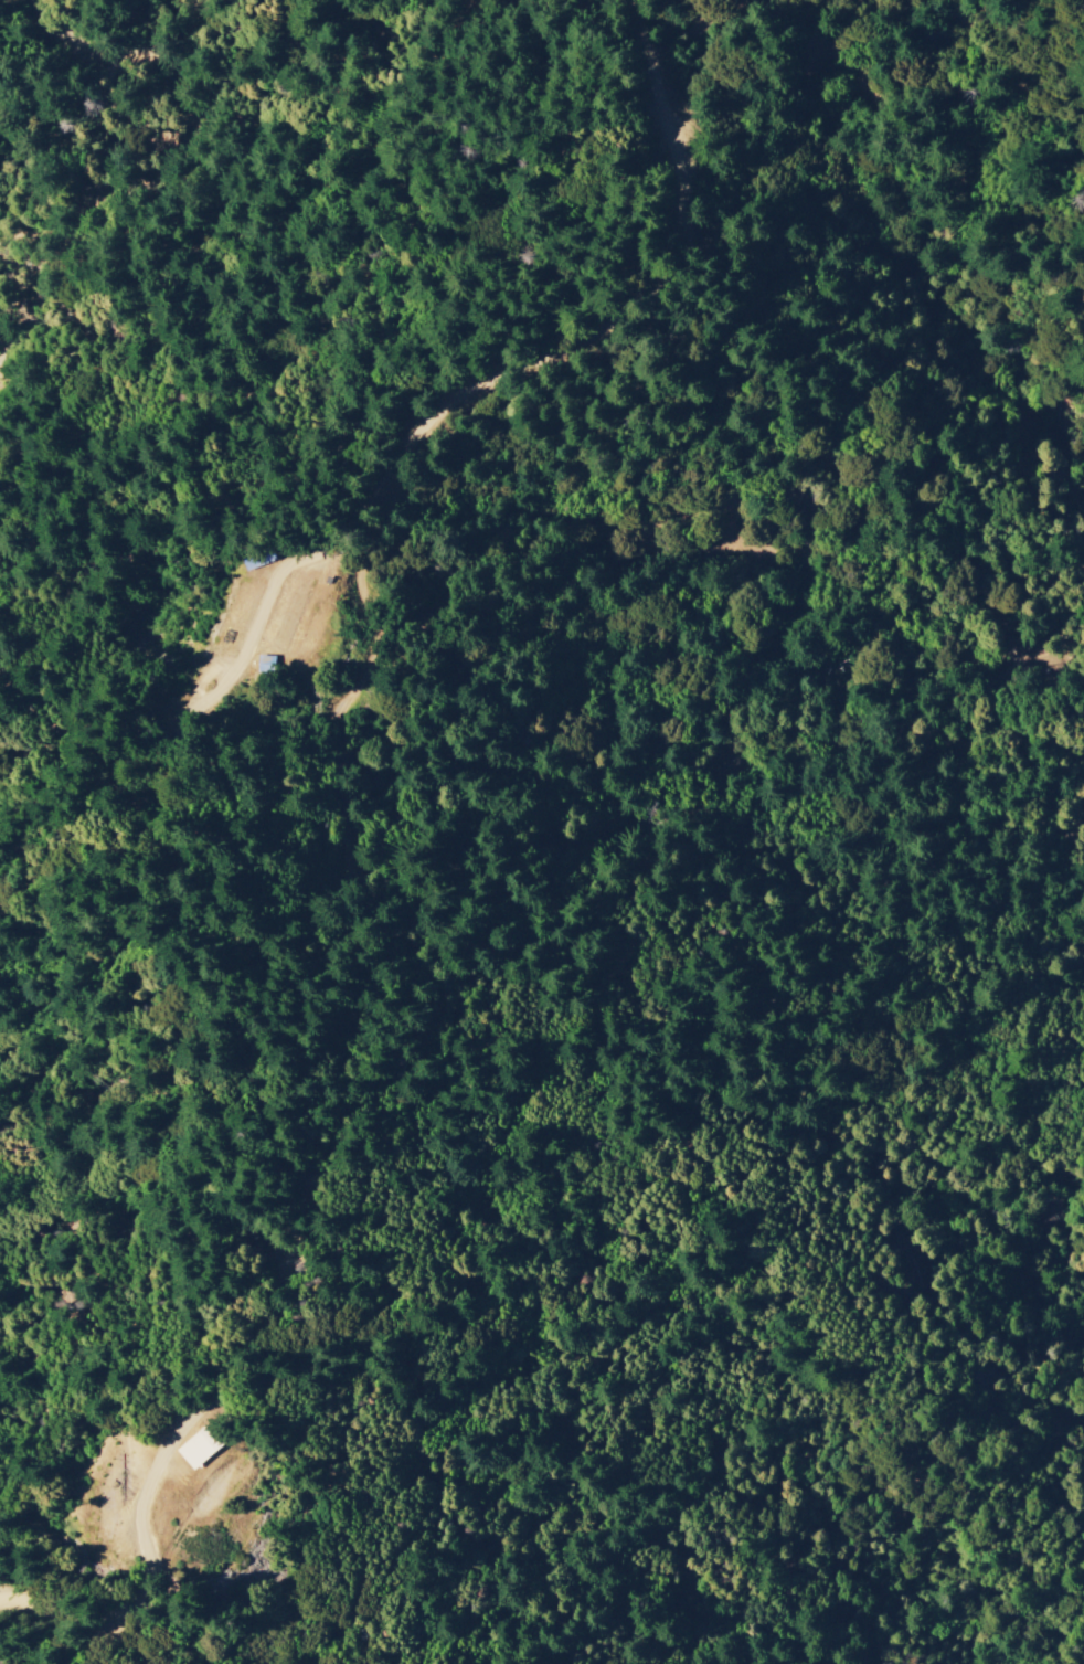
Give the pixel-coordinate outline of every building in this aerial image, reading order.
[(272,550),(243,562),(247,572),(276,561),(272,550)] [(275,656),(258,657),(259,673),(275,673),(275,656)] [(221,1447),(203,1427),(175,1453),(194,1473),(221,1447)]
